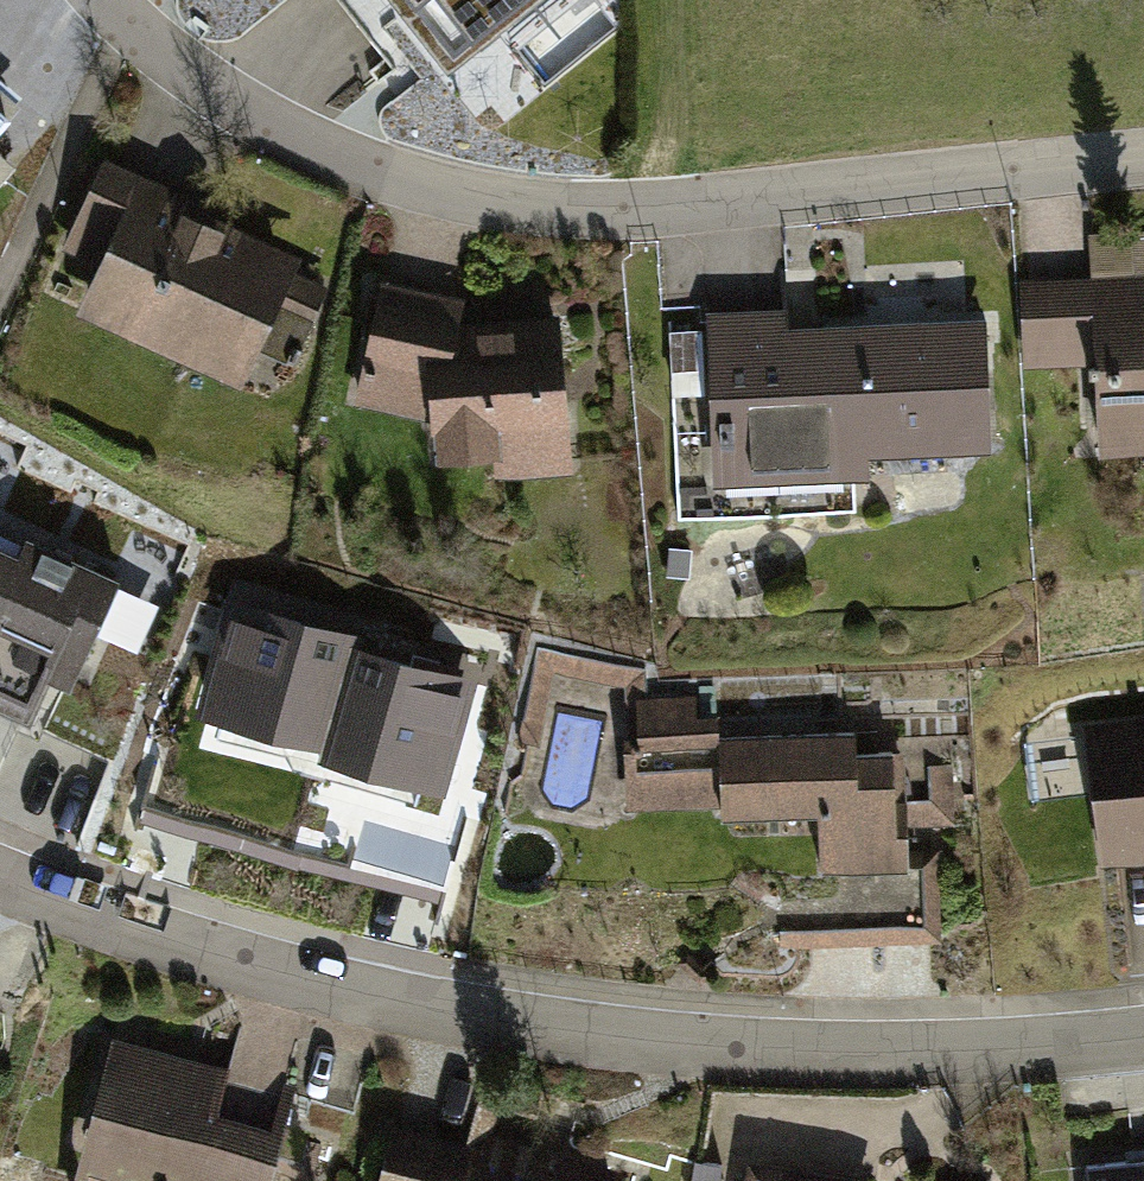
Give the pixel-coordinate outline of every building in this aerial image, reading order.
[(436,66),(522,0),(385,0),(436,66)] [(106,267),(88,308),(243,378),(278,299),(312,314),(323,290),(290,275),(296,261),(100,173),(66,249),(106,267)] [(1101,276),(1143,272),(1143,234),(1097,238),(1101,276)] [(1097,284),(1101,362),(1105,449),(1143,447),(1143,282),(1097,284)] [(1101,362),(1097,284),(1024,287),(1027,366),(1101,362)] [(456,307),(382,290),(364,365),(438,382),(445,456),(497,451),(499,472),(570,466),(557,327),(458,336),(456,307)] [(782,318),(714,321),(721,473),(865,467),(864,443),(983,438),(979,333),(822,340),(823,373),(784,374),(782,318)] [(28,714),(46,675),(70,685),(115,586),(30,547),(22,567),(0,557),(0,701),(28,714)] [(230,601),(198,718),(322,752),(318,764),(447,799),(480,680),(368,650),(371,639),(230,601)] [(630,807),(724,801),(722,743),(721,717),(697,718),(696,695),(645,697),(645,669),(537,646),(517,740),(539,745),(553,672),(626,686),(630,807)] [(1092,728),(1108,858),(1143,854),(1143,721),(1092,728)] [(942,755),(855,758),(855,739),(722,743),(724,801),(724,815),(822,812),(824,870),(904,867),(903,818),(944,816),(942,755)] [(78,1180),(266,1180),(289,1100),(114,1052),(78,1180)] [(395,1134),(383,1180),(611,1180),(613,1175),(474,1138),(469,1154),(395,1134)] [(1087,1167),(1088,1180),(1143,1180),(1143,1160),(1087,1167)] [(753,1170),(751,1180),(829,1180),(753,1170)]
